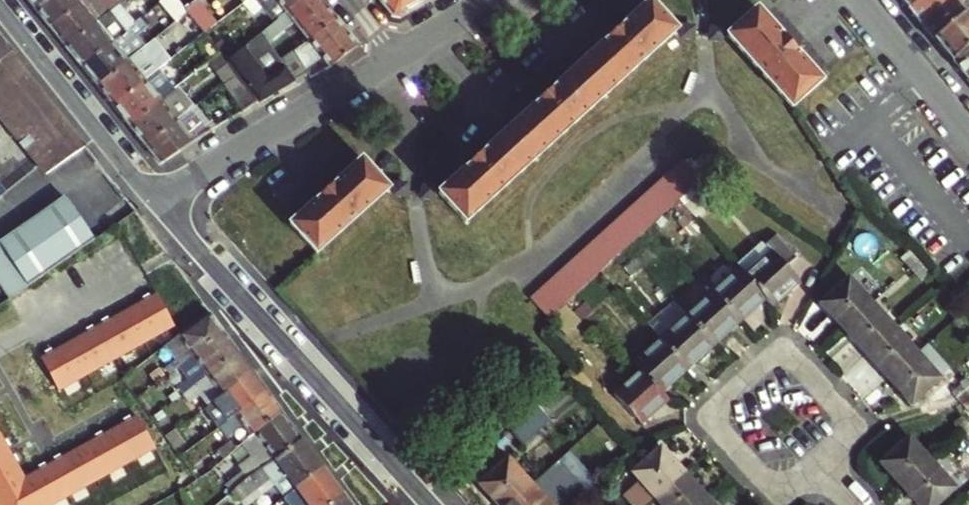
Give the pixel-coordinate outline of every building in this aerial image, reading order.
[(36,9),(46,0),(29,0),(36,9)] [(51,28),(85,0),(46,0),(36,9),(51,28)] [(51,28),(67,47),(109,12),(116,7),(110,0),(85,0),(51,28)] [(160,4),(169,16),(181,6),(176,0),(165,0),(160,4)] [(216,23),(197,0),(184,11),(186,13),(193,22),(202,33),(216,23)] [(278,20),(287,14),(304,0),(258,0),(271,16),(257,28),(261,34),(278,20)] [(309,41),(337,19),(322,0),(304,0),(287,14),(309,41)] [(392,16),(404,18),(433,0),(379,0),(392,16)] [(918,0),(902,0),(908,8),(918,0)] [(908,8),(921,23),(948,0),(918,0),(908,8)] [(921,23),(933,39),(966,11),(962,7),(968,1),(968,0),(948,0),(921,23)] [(580,67),(606,96),(675,32),(650,3),(580,67)] [(966,11),(933,39),(952,61),(968,46),(968,9),(966,11)] [(758,11),(730,37),(793,107),(822,81),(758,11)] [(109,12),(67,47),(83,67),(125,32),(109,12)] [(186,13),(174,23),(181,32),(193,22),(186,13)] [(329,70),(358,45),(337,19),(309,41),(301,48),(315,68),(308,73),(312,79),(329,70)] [(284,27),(278,20),(261,34),(267,41),(284,27)] [(695,36),(695,33),(695,31),(694,29),(693,27),(691,26),(689,25),(687,25),(684,25),(682,26),(681,28),(680,30),(679,32),(679,35),(680,37),(681,39),(683,40),(685,41),(688,41),(690,40),(692,39),(694,38),(695,36)] [(709,36),(709,38),(710,40),(712,42),(714,43),(716,44),(718,44),(721,43),(723,42),(724,40),(725,38),(725,36),(725,33),(724,31),(723,30),(721,28),(718,28),(716,28),(714,28),(712,30),(710,31),(709,33),(709,36)] [(83,67),(97,85),(140,51),(125,32),(83,67)] [(87,149),(53,104),(14,56),(16,53),(0,34),(0,105),(48,174),(87,149)] [(226,62),(233,71),(258,102),(262,107),(281,95),(297,82),(282,63),(267,41),(261,34),(226,62)] [(952,61),(968,80),(968,79),(968,46),(952,61)] [(303,55),(298,49),(282,63),(297,82),(308,73),(298,59),(303,55)] [(97,85),(113,105),(156,70),(140,51),(97,85)] [(218,52),(207,61),(221,81),(233,71),(226,62),(218,52)] [(186,64),(178,53),(161,66),(170,77),(186,64)] [(606,96),(580,67),(510,131),(536,159),(606,96)] [(156,70),(113,105),(129,124),(172,89),(165,81),(152,91),(147,85),(159,75),(156,70)] [(233,71),(221,81),(243,111),(258,102),(233,71)] [(129,124),(145,143),(187,109),(172,89),(129,124)] [(145,143),(161,164),(219,127),(210,116),(185,130),(180,124),(191,114),(187,109),(145,143)] [(536,159),(510,131),(441,193),(467,222),(536,159)] [(686,160),(533,299),(553,321),(705,182),(686,160)] [(362,161),(292,225),(317,253),(388,189),(362,161)] [(399,182),(396,183),(394,184),(393,186),(392,188),(392,191),(393,193),(394,195),(396,196),(398,197),(400,198),(403,197),(405,196),(407,194),(408,192),(408,190),(408,187),(407,185),(405,184),(403,182),(401,182),(399,182)] [(433,199),(435,197),(436,195),(437,193),(437,191),(436,188),(435,186),(433,185),(431,184),(429,183),(426,184),(424,185),(422,187),(421,189),(421,191),(421,194),(422,196),(424,198),(426,199),(428,200),(430,200),(433,199)] [(65,200),(0,245),(29,288),(95,242),(65,200)] [(696,219),(688,211),(676,222),(684,230),(696,219)] [(766,298),(772,304),(799,280),(788,268),(797,259),(776,237),(767,245),(772,250),(745,274),(766,298)] [(911,269),(917,263),(898,242),(892,248),(911,269)] [(0,245),(0,284),(11,300),(29,288),(0,245)] [(636,261),(642,268),(654,258),(647,250),(636,261)] [(636,261),(623,272),(630,280),(642,268),(636,261)] [(917,263),(911,269),(921,281),(927,274),(917,263)] [(861,267),(850,277),(873,304),(884,293),(861,267)] [(766,298),(745,274),(740,268),(713,292),(740,322),(742,320),(766,298)] [(821,303),(845,330),(873,304),(850,277),(821,303)] [(715,345),(740,322),(713,292),(688,315),(715,345)] [(157,297),(128,313),(145,342),(174,326),(157,297)] [(954,300),(945,307),(956,319),(964,312),(954,300)] [(590,304),(578,314),(585,322),(597,311),(590,304)] [(896,328),(873,304),(845,330),(868,354),(896,328)] [(964,312),(956,319),(966,331),(968,328),(968,317),(964,312)] [(128,313),(101,328),(117,358),(145,342),(128,313)] [(173,374),(181,368),(226,335),(211,314),(166,348),(178,364),(170,370),(173,374)] [(574,332),(585,322),(578,314),(567,325),(574,332)] [(715,345),(688,315),(661,339),(688,369),(715,345)] [(88,373),(117,358),(101,328),(72,344),(88,373)] [(918,353),(896,328),(868,354),(890,379),(918,353)] [(195,387),(240,354),(226,335),(181,368),(189,379),(178,387),(184,395),(195,387)] [(688,369),(661,339),(636,361),(641,367),(663,392),(687,370),(688,369)] [(60,389),(88,373),(72,344),(43,359),(60,389)] [(940,378),(918,353),(890,379),(912,403),(940,378)] [(209,405),(210,404),(253,371),(240,354),(195,387),(209,405)] [(668,397),(663,392),(641,367),(613,392),(640,422),(668,397)] [(253,371),(210,404),(220,418),(208,427),(213,434),(221,427),(268,391),(253,371)] [(968,401),(968,394),(962,386),(954,392),(965,405),(968,401)] [(221,463),(244,442),(283,411),(268,391),(221,427),(231,440),(214,453),(221,463)] [(266,470),(305,441),(283,411),(244,442),(256,457),(266,470)] [(545,427),(531,411),(509,431),(524,447),(545,427)] [(139,419),(110,435),(125,464),(155,447),(139,419)] [(183,444),(174,432),(166,438),(175,450),(183,444)] [(110,435),(81,450),(97,480),(125,464),(110,435)] [(905,490),(934,463),(911,438),(881,465),(905,490)] [(0,439),(0,458),(8,453),(0,439)] [(287,476),(297,488),(325,467),(305,441),(266,470),(252,479),(260,489),(272,480),(275,484),(287,476)] [(633,470),(656,496),(684,471),(660,445),(633,470)] [(97,480),(81,450),(53,466),(69,495),(97,480)] [(8,453),(0,458),(0,494),(24,481),(8,453)] [(256,457),(243,466),(252,479),(266,470),(256,457)] [(509,459),(480,485),(498,504),(511,504),(533,485),(509,459)] [(905,490),(918,504),(939,504),(957,488),(934,463),(905,490)] [(24,481),(37,504),(52,504),(69,495),(53,466),(24,481)] [(345,494),(325,467),(297,488),(308,504),(307,504),(331,504),(345,494)] [(583,470),(560,492),(569,502),(592,481),(583,470)] [(664,504),(696,504),(707,495),(684,471),(656,496),(664,504)] [(24,481),(0,494),(0,504),(37,504),(24,481)] [(511,504),(550,504),(533,485),(511,504)] [(331,504),(353,504),(345,494),(331,504)] [(707,495),(696,504),(715,504),(707,495)]
